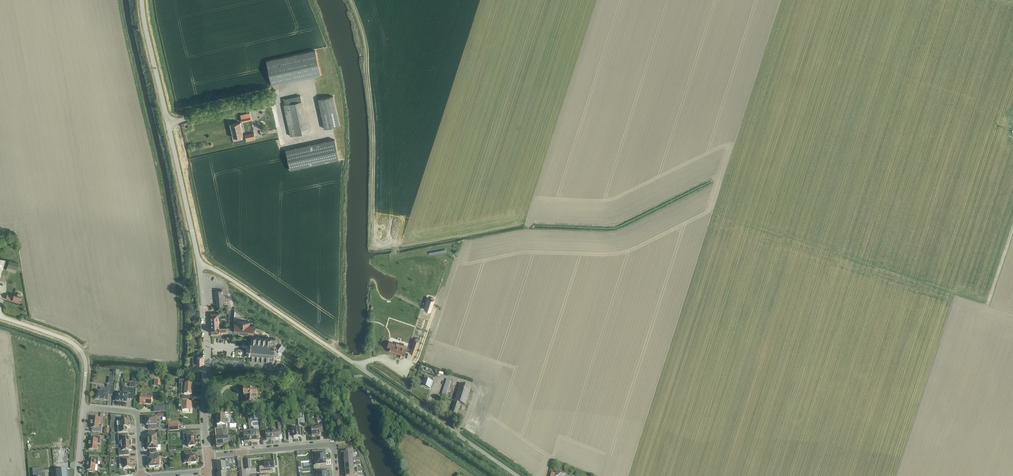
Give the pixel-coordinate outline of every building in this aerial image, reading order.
[(267,61),(272,85),(321,75),(315,50),(267,61)] [(284,99),(285,105),(284,105),(290,136),(309,132),(302,101),(301,96),(284,99)] [(318,99),(325,129),(339,125),(333,96),(318,99)] [(230,124),(233,137),(243,135),(240,122),(230,124)] [(245,135),(246,141),(255,139),(254,133),(245,135)] [(286,150),(290,170),(339,159),(335,139),(286,150)] [(6,270),(16,273),(19,263),(9,260),(6,270)] [(13,300),(20,302),(21,297),(21,295),(21,294),(18,293),(17,293),(17,295),(13,294),(13,296),(7,294),(5,299),(13,301),(13,300)] [(434,300),(428,298),(424,309),(431,311),(434,300)] [(235,308),(235,311),(244,317),(245,315),(236,309),(235,308)] [(234,332),(254,334),(254,325),(250,325),(250,322),(237,321),(237,324),(235,324),(234,332)] [(212,328),(211,328),(211,332),(212,333),(213,337),(221,338),(221,333),(228,332),(228,327),(219,327),(212,328)] [(277,351),(277,348),(275,346),(276,339),(251,336),(251,342),(248,342),(248,345),(247,349),(248,349),(248,353),(250,353),(249,358),(265,360),(271,361),(271,360),(274,360),(275,353),(277,351)] [(414,340),(410,353),(415,354),(419,341),(414,340)] [(390,348),(388,352),(393,353),(393,352),(397,353),(397,354),(403,356),(404,356),(407,348),(400,346),(401,344),(397,343),(396,344),(391,343),(390,348)] [(421,387),(430,389),(434,378),(425,376),(421,387)] [(442,394),(446,396),(451,381),(447,379),(442,394)] [(465,405),(471,387),(461,384),(451,413),(456,414),(460,404),(465,405)] [(112,396),(113,386),(108,385),(107,389),(101,388),(101,391),(97,391),(96,399),(108,400),(108,395),(112,396)] [(181,389),(181,395),(184,395),(192,395),(192,389),(192,386),(185,385),(182,385),(181,389)] [(117,393),(116,401),(127,402),(127,399),(133,400),(134,389),(123,388),(123,393),(117,393)] [(247,404),(258,405),(258,401),(256,401),(256,400),(257,400),(258,393),(245,392),(244,399),(242,398),(242,404),(247,404)] [(141,394),(140,403),(143,404),(152,405),(152,397),(153,395),(148,394),(147,397),(145,397),(145,394),(141,394)] [(182,412),(191,412),(192,403),(183,403),(183,401),(180,401),(179,408),(183,408),(182,412)] [(217,416),(217,429),(222,429),(222,430),(227,429),(227,425),(226,425),(226,416),(217,416)] [(92,418),(91,428),(92,429),(92,432),(101,433),(102,425),(100,425),(100,419),(98,418),(98,417),(94,417),(94,418),(92,418)] [(147,418),(146,418),(146,423),(147,423),(148,423),(148,430),(159,429),(159,423),(157,423),(157,418),(147,418)] [(117,426),(118,433),(128,432),(127,428),(130,428),(130,426),(130,421),(120,421),(121,426),(117,426)] [(279,432),(272,432),(273,440),(279,439),(279,436),(282,435),(281,423),(278,423),(279,432)] [(301,437),(304,436),(303,425),(299,426),(299,429),(293,430),(293,438),(301,437)] [(319,433),(322,432),(322,425),(318,426),(318,427),(311,428),(312,436),(319,436),(319,433)] [(222,429),(217,429),(215,430),(216,438),(217,443),(217,444),(216,445),(216,447),(217,447),(229,446),(228,437),(223,438),(222,436),(224,436),(224,434),(228,433),(227,429),(222,430),(222,429)] [(273,440),(272,432),(266,433),(266,429),(262,430),(263,437),(266,437),(266,440),(273,440)] [(250,432),(251,442),(257,441),(260,440),(260,437),(259,430),(256,430),(256,431),(250,431),(250,432)] [(146,438),(147,443),(160,442),(160,438),(157,439),(157,435),(156,435),(155,431),(148,432),(149,436),(148,436),(148,438),(147,438),(146,438)] [(251,442),(250,432),(243,432),(243,431),(241,432),(241,439),(244,438),(244,442),(251,442)] [(195,436),(192,436),(192,432),(183,433),(184,441),(188,440),(189,447),(196,446),(196,447),(196,441),(195,436)] [(121,442),(122,445),(131,445),(131,439),(128,439),(128,434),(118,435),(118,442),(121,442)] [(89,450),(97,451),(98,444),(100,444),(101,437),(92,436),(91,439),(90,439),(89,450)] [(160,442),(147,443),(147,448),(149,448),(149,450),(150,454),(157,453),(156,449),(158,449),(157,446),(161,446),(160,442)] [(131,445),(122,445),(122,449),(119,449),(119,456),(129,456),(129,451),(132,451),(131,445)] [(343,453),(344,459),(353,458),(352,449),(346,450),(346,453),(343,453)] [(319,451),(312,452),(313,460),(326,459),(325,453),(320,454),(319,451)] [(187,460),(187,464),(188,464),(189,465),(191,464),(198,463),(197,458),(197,455),(192,456),(191,452),(184,453),(185,461),(187,460)] [(150,456),(150,462),(149,463),(149,462),(149,468),(150,468),(149,467),(156,467),(156,468),(159,467),(160,467),(159,460),(160,460),(159,455),(150,456)] [(98,465),(99,458),(90,457),(89,460),(88,460),(87,471),(89,471),(89,472),(93,472),(93,471),(95,472),(96,465),(98,465)] [(120,465),(123,465),(123,469),(133,469),(133,464),(132,464),(132,462),(130,462),(129,458),(119,458),(120,465)] [(326,459),(313,460),(313,461),(314,461),(315,466),(314,466),(314,469),(321,468),(321,465),(327,465),(326,459)] [(265,466),(259,467),(260,473),(272,471),(272,468),(274,468),(273,461),(264,462),(265,466)]
